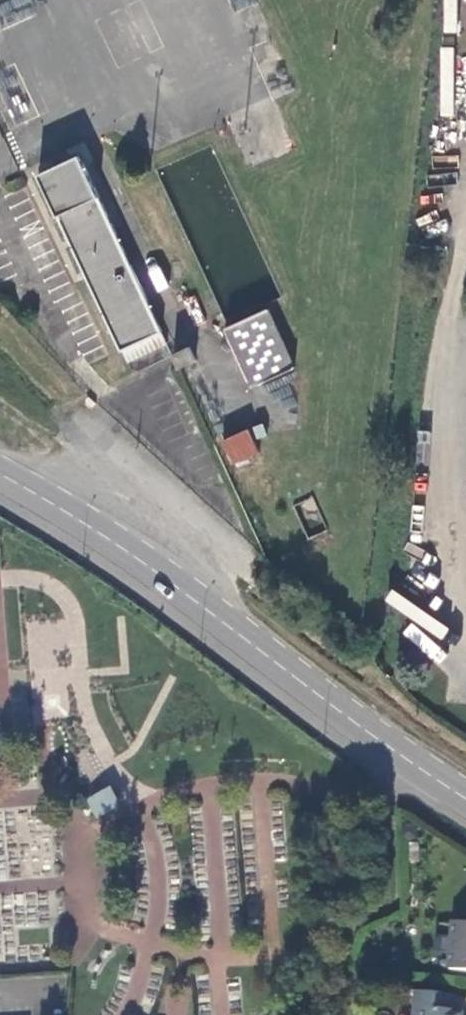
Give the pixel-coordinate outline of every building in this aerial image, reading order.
[(256,1),(256,0),(231,0),(236,11),(256,1)] [(161,333),(77,152),(35,171),(120,353),(123,351),(161,333)] [(199,313),(192,297),(183,301),(191,316),(199,313)] [(295,367),(267,307),(223,328),(251,387),(295,367)] [(167,345),(161,333),(123,351),(128,362),(167,345)] [(178,367),(195,359),(187,344),(171,352),(178,367)] [(232,466),(259,454),(247,427),(220,440),(232,466)] [(307,540),(328,530),(313,496),(292,506),(307,540)] [(57,672),(49,572),(0,576),(0,677),(57,672)] [(92,801),(98,813),(119,803),(112,790),(92,801)] [(454,924),(449,971),(465,973),(465,925),(454,924)] [(458,996),(419,992),(417,1014),(464,1014),(464,1013),(456,1012),(458,996)]
